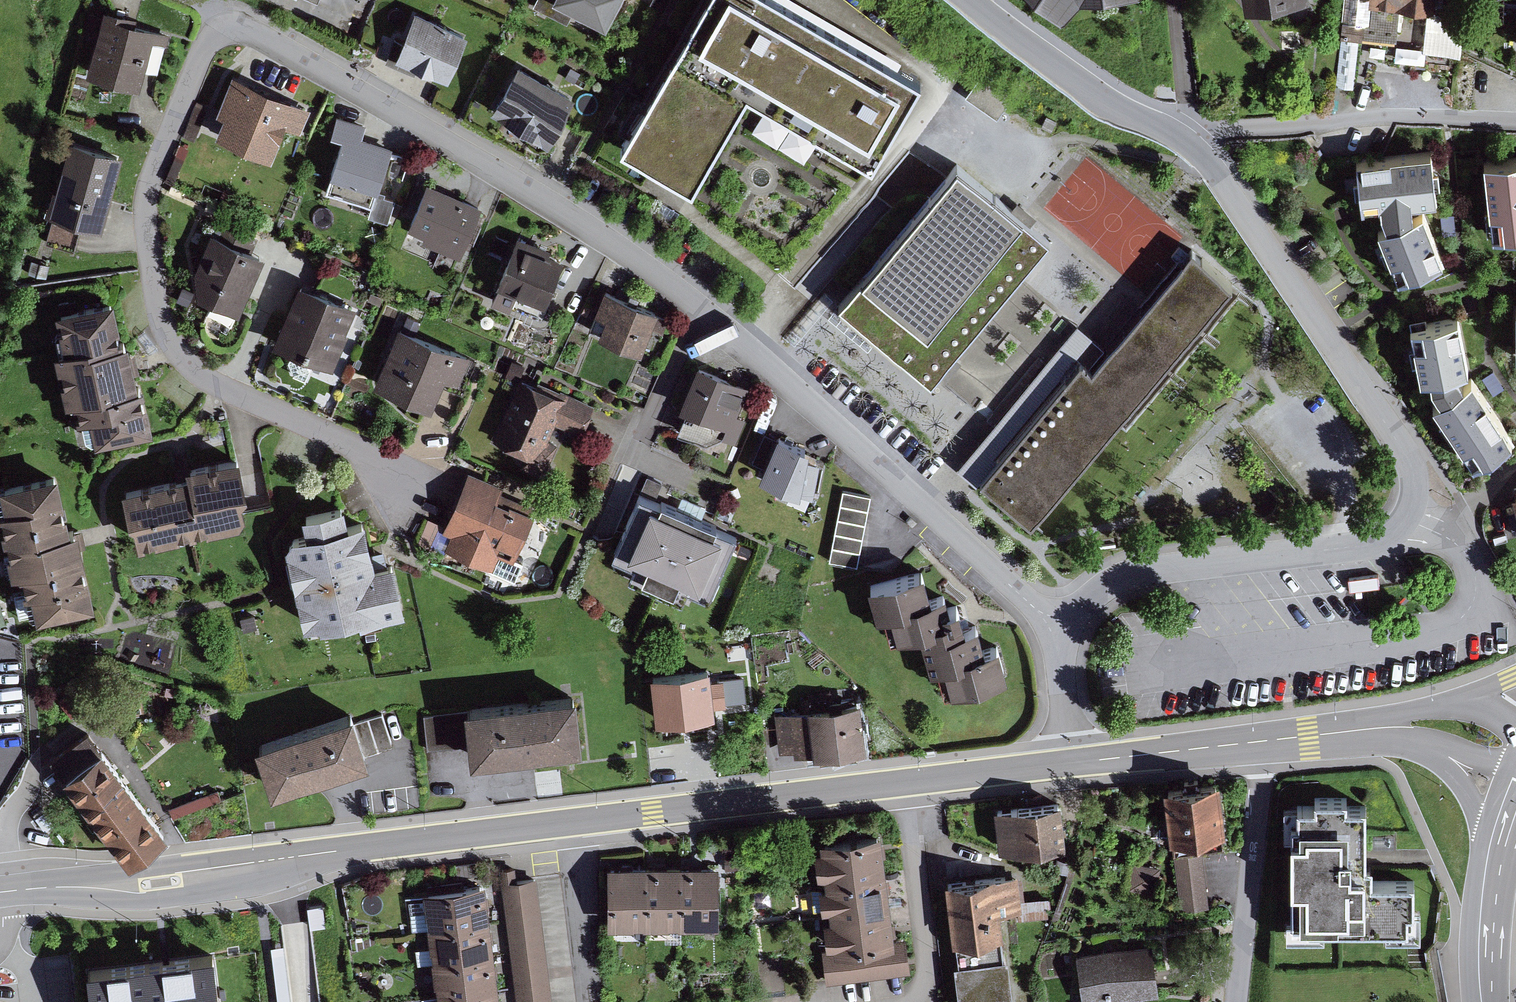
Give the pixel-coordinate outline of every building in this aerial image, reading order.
[(533,5),(567,22),(574,9),(605,25),(618,0),(536,0),(533,5)] [(792,0),(702,0),(646,97),(620,142),(690,180),(747,86),(872,158),(920,75),(792,0)] [(1367,0),(1344,0),(1334,85),(1353,87),(1359,33),(1363,34),(1367,0)] [(1363,34),(1397,37),(1400,3),(1434,7),(1434,0),(1367,0),(1363,34)] [(1462,31),(1429,6),(1424,49),(1459,54),(1462,31)] [(130,15),(105,7),(85,72),(140,89),(155,39),(167,43),(170,32),(129,19),(130,15)] [(465,31),(415,9),(402,40),(393,36),(385,54),(413,67),(418,58),(447,71),(465,31)] [(492,106),(548,138),(574,92),(518,60),(492,106)] [(571,66),(567,73),(576,78),(580,71),(571,66)] [(311,107),(233,74),(218,108),(224,111),(216,130),(271,154),(284,125),(300,132),(311,107)] [(342,136),(324,190),(373,206),(392,146),(361,136),(365,124),(337,115),(331,132),(342,136)] [(1047,115),(1042,124),(1051,130),(1057,121),(1047,115)] [(134,154),(75,138),(56,209),(115,225),(134,154)] [(1431,146),(1357,155),(1361,205),(1380,202),(1386,218),(1377,223),(1399,273),(1442,255),(1422,206),(1413,208),(1412,196),(1436,194),(1431,146)] [(1489,231),(1515,229),(1515,151),(1482,154),(1489,231)] [(183,157),(175,154),(166,179),(174,182),(183,157)] [(1045,236),(957,162),(841,301),(929,375),(1045,236)] [(481,205),(427,182),(409,222),(425,230),(422,238),(459,254),(481,205)] [(220,232),(210,228),(194,267),(197,292),(238,310),(263,252),(244,243),(249,230),(225,220),(220,232)] [(560,260),(515,241),(490,301),(509,308),(516,291),(543,302),(560,260)] [(979,475),(1030,517),(1229,278),(1191,247),(1092,365),(1080,355),(1075,360),(998,453),(979,475)] [(360,307),(297,280),(271,342),(291,351),(288,359),(293,373),(305,379),(313,361),(333,369),(360,307)] [(657,310),(605,289),(589,329),(641,350),(657,310)] [(382,296),(371,292),(368,299),(379,304),(382,296)] [(131,301),(79,310),(85,347),(70,349),(80,404),(103,400),(110,441),(169,431),(162,390),(153,392),(144,338),(138,339),(131,301)] [(586,305),(582,313),(588,316),(591,307),(586,305)] [(1468,364),(1458,313),(1408,321),(1420,373),(1431,371),(1432,381),(1442,392),(1432,399),(1475,458),(1512,434),(1472,374),(1465,376),(1456,365),(1468,364)] [(407,315),(404,324),(417,329),(420,320),(407,315)] [(1076,322),(957,464),(976,480),(979,475),(998,453),(994,452),(1075,360),(1092,335),(1076,322)] [(471,354),(398,323),(374,381),(431,404),(443,374),(459,381),(471,354)] [(510,359),(503,374),(515,379),(521,364),(510,359)] [(760,393),(698,364),(679,404),(684,406),(726,426),(722,436),(737,443),(760,393)] [(597,405),(518,374),(493,438),(527,450),(521,465),(541,473),(543,455),(558,441),(547,437),(553,422),(585,434),(597,405)] [(726,426),(684,406),(672,431),(707,444),(722,436),(726,426)] [(833,453),(778,431),(776,437),(764,465),(760,474),(818,498),(830,463),(833,453)] [(764,465),(776,437),(764,432),(751,460),(764,465)] [(134,518),(140,543),(239,520),(245,508),(242,493),(247,483),(240,450),(186,462),(187,467),(181,469),(174,470),(175,474),(123,486),(129,515),(134,518)] [(502,485),(469,470),(444,530),(452,533),(446,546),(489,564),(488,568),(516,579),(523,562),(513,557),(532,512),(497,498),(502,485)] [(71,475),(18,488),(49,619),(111,604),(94,530),(84,532),(71,475)] [(662,482),(647,475),(641,490),(656,496),(662,482)] [(868,494),(844,490),(830,560),(857,565),(871,495),(868,494)] [(659,501),(640,493),(613,554),(634,563),(629,575),(681,598),(687,585),(709,595),(736,536),(715,526),(717,522),(661,497),(659,501)] [(285,543),(303,626),(359,614),(360,618),(403,608),(392,559),(372,563),(363,520),(344,524),(340,505),(306,512),(309,529),(291,533),(285,543)] [(434,548),(444,524),(428,517),(418,542),(434,548)] [(922,567),(869,581),(877,611),(891,607),(898,632),(920,626),(930,666),(944,663),(950,689),(1009,674),(1000,638),(984,642),(978,619),(964,622),(960,609),(958,598),(948,601),(944,586),(928,590),(922,567)] [(820,648),(809,659),(815,666),(827,655),(820,648)] [(0,660),(0,718),(8,720),(25,668),(0,660)] [(709,666),(650,672),(655,720),(717,713),(715,702),(727,701),(724,675),(710,676),(709,666)] [(831,690),(807,693),(809,709),(814,753),(867,747),(862,699),(842,701),(841,697),(832,698),(831,690)] [(577,691),(465,703),(466,711),(470,743),(472,756),(583,746),(577,691)] [(353,707),(256,741),(273,790),(370,756),(353,707)] [(814,753),(809,709),(775,713),(780,752),(794,750),(794,755),(814,753)] [(470,743),(466,711),(425,716),(429,748),(470,743)] [(50,756),(64,773),(101,745),(88,727),(50,756)] [(101,745),(64,773),(128,860),(167,832),(101,745)] [(1215,779),(1164,785),(1170,834),(1173,834),(1175,849),(1203,846),(1222,844),(1215,779)] [(1296,819),(1293,819),(1291,932),(1321,933),(1321,924),(1385,926),(1385,935),(1422,935),(1422,908),(1415,908),(1416,877),(1372,877),(1373,861),(1365,861),(1365,857),(1366,802),(1347,802),(1347,794),(1314,793),(1314,802),(1297,802),(1296,819)] [(1061,799),(994,806),(999,847),(1065,840),(1061,799)] [(44,812),(36,818),(45,830),(53,825),(44,812)] [(880,832),(823,840),(824,849),(815,850),(818,874),(825,873),(826,881),(886,873),(880,832)] [(1203,846),(1175,849),(1181,908),(1209,906),(1203,846)] [(1160,865),(1134,861),(1130,889),(1155,893),(1160,865)] [(649,863),(608,864),(608,926),(649,926),(649,863)] [(683,863),(649,863),(649,926),(683,926),(683,863)] [(719,863),(683,863),(683,926),(719,926),(719,863)] [(500,868),(517,1001),(553,1001),(537,875),(516,878),(514,866),(500,868)] [(1019,870),(945,880),(956,964),(1004,957),(998,911),(1024,907),(1019,870)] [(890,905),(886,873),(826,881),(826,884),(811,886),(814,910),(829,908),(830,913),(890,905)] [(428,929),(490,920),(484,880),(463,883),(463,880),(421,886),(422,890),(428,929)] [(769,888),(753,890),(755,905),(771,903),(769,888)] [(1050,895),(1026,897),(1027,918),(1048,916),(1048,906),(1051,906),(1050,895)] [(890,905),(830,913),(831,919),(824,920),(827,944),(834,943),(835,950),(895,942),(890,905)] [(433,962),(494,954),(490,920),(428,929),(433,962)] [(910,971),(906,941),(895,942),(835,950),(825,951),(829,982),(910,971)] [(1077,953),(1084,1001),(1094,1001),(1160,993),(1153,942),(1077,953)] [(438,997),(499,988),(494,954),(433,962),(438,997)] [(89,973),(93,1001),(218,1001),(213,957),(89,973)] [(956,964),(961,1001),(1010,1001),(1004,957),(956,964)] [(438,997),(438,1001),(501,1001),(499,988),(438,997)]
